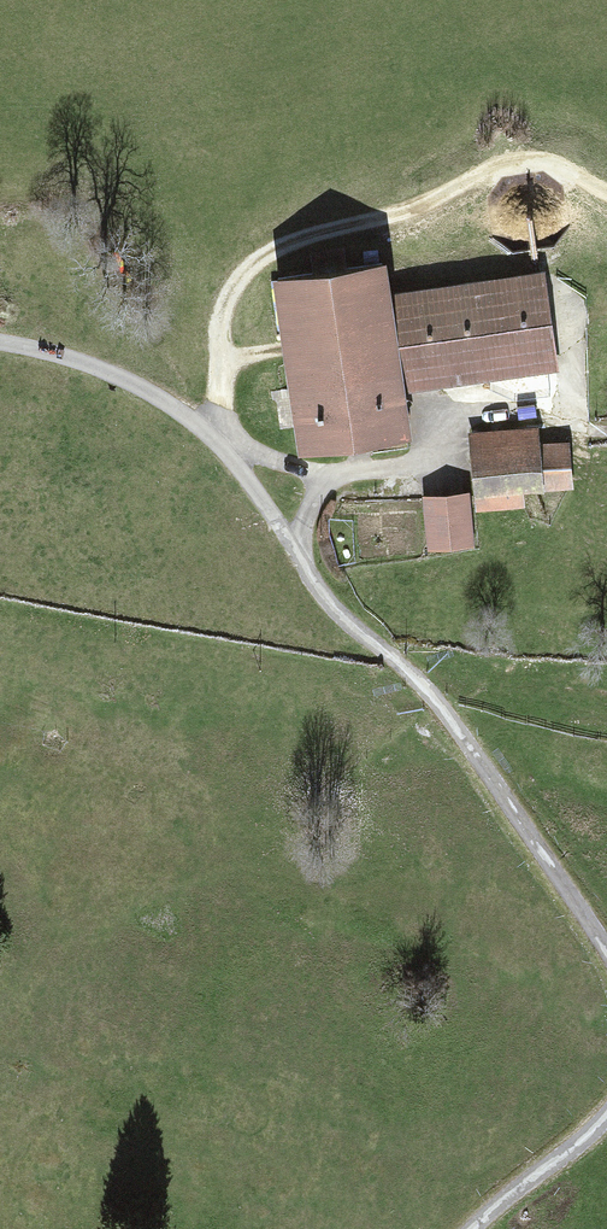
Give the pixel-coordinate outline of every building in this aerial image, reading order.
[(382,251),(275,266),(299,442),(406,427),(400,380),(544,360),(531,265),(386,285),(382,251)] [(539,428),(469,434),(476,512),(525,507),(523,495),(575,490),(571,441),(541,444),(539,428)] [(470,494),(423,497),(427,553),(474,549),(470,494)]
